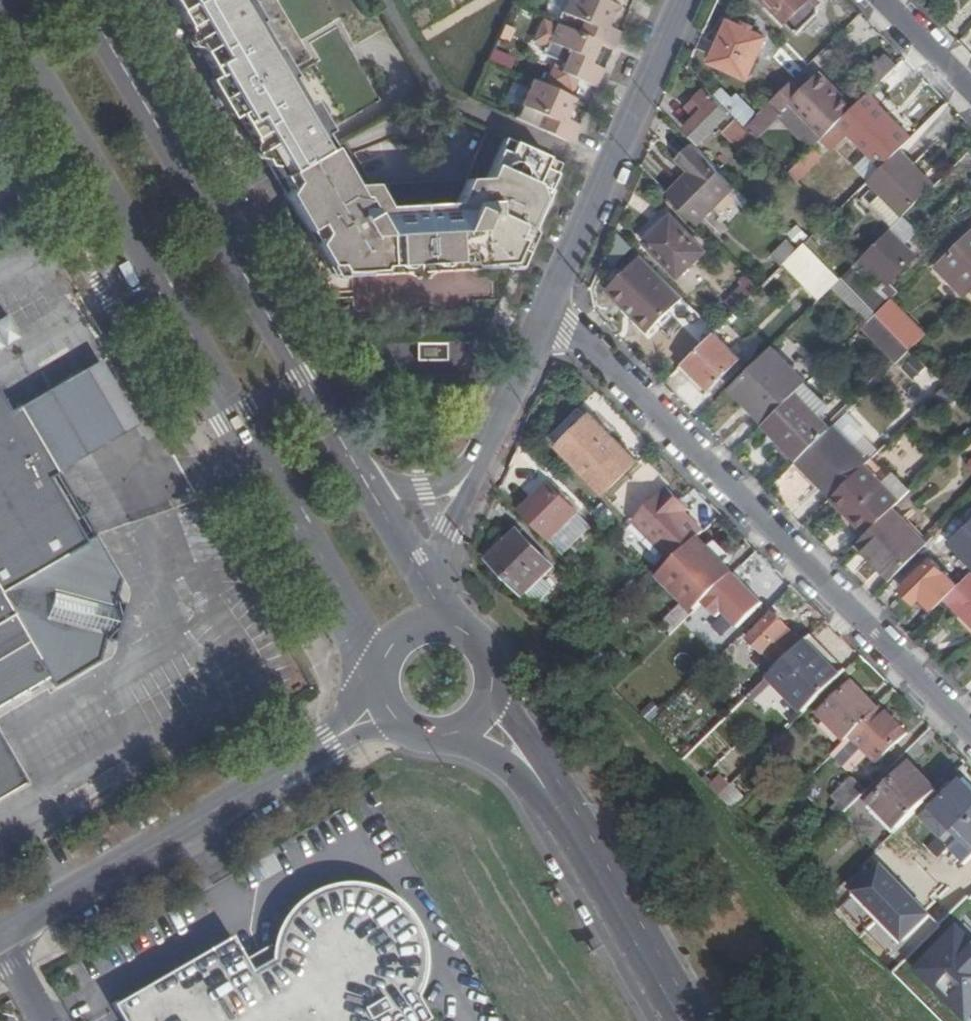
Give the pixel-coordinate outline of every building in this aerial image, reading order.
[(177,12),(197,0),(170,0),(177,12)] [(177,12),(214,77),(219,87),(212,90),(223,110),(231,106),(236,116),(273,181),(274,180),(327,149),(320,137),(326,133),(309,104),(305,105),(289,80),(293,77),(276,48),(272,49),(256,23),(259,21),(248,0),(197,0),(177,12)] [(556,24),(600,43),(613,49),(621,31),(608,26),(617,5),(604,0),(567,0),(556,24)] [(785,26),(788,23),(793,28),(801,28),(817,12),(816,6),(811,1),(812,0),(760,0),(785,26)] [(561,71),(596,86),(604,68),(591,62),(600,43),(556,24),(543,53),(564,62),(561,71)] [(764,42),(729,26),(711,65),(748,81),(764,42)] [(493,50),(489,59),(509,68),(513,59),(493,50)] [(897,68),(886,57),(869,75),(879,85),(897,68)] [(857,107),(825,74),(810,88),(800,97),(790,86),(776,100),(786,111),(792,105),(825,138),(843,121),(857,107)] [(207,81),(212,90),(219,87),(214,77),(207,81)] [(810,88),(800,77),(790,86),(800,97),(810,88)] [(567,118),(576,98),(532,79),(515,118),(571,143),(580,124),(567,118)] [(701,143),(731,113),(707,89),(686,110),(695,119),(687,128),(701,143)] [(851,133),(884,166),(901,149),(915,136),(881,104),(884,101),(873,91),(857,107),(843,121),(853,131),(851,133)] [(229,119),(236,116),(231,106),(223,110),(229,119)] [(744,152),(758,140),(747,129),(738,120),(724,132),(744,152)] [(513,252),(522,252),(531,230),(526,220),(530,212),(538,215),(561,160),(506,136),(488,176),(477,201),(458,203),(388,209),(375,201),(364,207),(359,201),(359,187),(350,187),(327,149),(274,180),(304,232),(314,228),(319,236),(325,245),(318,254),(325,266),(336,268),(342,279),(363,278),(367,272),(375,272),(378,267),(394,266),(397,262),(411,260),(412,256),(414,252),(417,250),(422,249),(425,249),(429,251),(431,254),(433,258),(450,257),(454,260),(467,260),(471,263),(483,262),(485,266),(507,264),(513,252)] [(802,181),(829,153),(819,143),(792,171),(802,181)] [(691,172),(667,194),(697,225),(736,187),(698,148),(683,163),(691,172)] [(870,180),(905,216),(937,185),(901,149),(884,166),(870,180)] [(467,178),(458,203),(477,201),(488,176),(467,178)] [(371,188),(359,187),(359,201),(364,207),(375,201),(371,188)] [(905,216),(891,230),(904,243),(918,229),(905,216)] [(705,251),(674,218),(647,242),(679,276),(705,251)] [(904,243),(891,230),(864,257),(890,282),(917,256),(904,243)] [(313,245),(318,254),(325,245),(319,236),(313,245)] [(952,254),(970,273),(970,236),(952,254)] [(782,247),(792,257),(798,251),(788,241),(782,247)] [(795,264),(825,295),(842,278),(807,242),(798,251),(803,256),(795,264)] [(632,266),(608,293),(626,312),(640,296),(635,290),(646,279),(632,266)] [(737,309),(760,285),(749,275),(726,298),(737,309)] [(676,366),(713,331),(684,301),(677,308),(680,313),(644,348),(666,372),(674,364),(676,366)] [(901,320),(886,305),(877,314),(891,329),(901,320)] [(21,337),(8,313),(0,318),(0,348),(21,337)] [(868,322),(904,359),(913,350),(891,329),(877,314),(868,322)] [(740,359),(714,334),(683,364),(709,390),(740,359)] [(417,359),(446,359),(446,344),(417,344),(417,359)] [(756,405),(769,419),(795,394),(806,384),(770,348),(735,382),(749,398),(755,392),(761,399),(756,405)] [(69,382),(19,411),(56,474),(103,446),(136,427),(99,363),(69,382)] [(943,384),(931,373),(923,380),(934,392),(943,384)] [(749,398),(756,405),(761,399),(755,392),(749,398)] [(767,421),(802,458),(804,456),(831,430),(795,394),(769,419),(767,421)] [(49,679),(54,687),(98,660),(105,635),(112,609),(118,583),(92,539),(83,542),(48,481),(56,476),(56,474),(19,411),(16,407),(9,413),(0,397),(0,708),(49,679)] [(551,437),(559,446),(588,419),(580,410),(551,437)] [(637,462),(592,415),(588,419),(559,446),(605,492),(637,462)] [(762,426),(798,462),(800,460),(802,458),(767,421),(762,426)] [(820,481),(834,496),(866,465),(870,461),(835,426),(831,430),(804,456),(824,476),(820,481)] [(800,460),(820,481),(824,476),(804,456),(802,458),(800,460)] [(910,494),(873,458),(870,461),(866,465),(902,501),(910,494)] [(902,501),(866,465),(834,496),(832,498),(845,510),(869,534),(894,509),(902,501)] [(640,467),(612,495),(633,517),(662,489),(640,467)] [(537,472),(524,491),(536,498),(548,479),(537,472)] [(550,486),(521,514),(548,542),(577,515),(550,486)] [(697,540),(705,532),(686,513),(679,506),(683,502),(668,487),(634,522),(668,557),(674,563),(697,540)] [(683,502),(679,506),(686,513),(690,509),(683,502)] [(861,542),(895,578),(929,545),(894,509),(869,534),(863,540),(861,542)] [(839,516),(863,540),(869,534),(845,510),(839,516)] [(970,557),(970,528),(952,545),(961,555),(966,552),(970,557)] [(519,532),(487,562),(523,598),(554,568),(519,532)] [(724,568),(697,540),(674,563),(662,575),(674,587),(678,583),(694,598),(702,606),(732,576),(724,568)] [(674,563),(668,557),(656,569),(662,575),(674,563)] [(923,594),(937,608),(958,587),(932,560),(904,588),(916,601),(923,594)] [(678,583),(674,587),(689,602),(694,598),(678,583)] [(756,597),(732,621),(745,634),(769,610),(756,597)] [(965,651),(970,645),(970,611),(962,601),(932,628),(946,641),(951,637),(965,651)] [(662,624),(673,635),(692,616),(681,605),(662,624)] [(121,612),(112,609),(105,635),(114,637),(121,612)] [(752,640),(781,668),(805,644),(777,617),(752,640)] [(849,670),(815,635),(808,642),(842,677),(849,670)] [(842,677),(808,642),(805,644),(781,668),(774,675),(772,677),(779,683),(807,712),(842,677)] [(741,690),(750,698),(751,697),(772,677),(774,675),(766,667),(741,690)] [(757,703),(779,683),(772,677),(751,697),(757,703)] [(820,717),(846,743),(852,737),(879,710),(853,685),(820,717)] [(908,735),(882,708),(879,710),(852,737),(879,763),(908,735)] [(26,785),(0,740),(0,801),(26,785)] [(875,804),(901,829),(938,791),(912,766),(875,804)] [(730,805),(741,795),(723,774),(712,784),(730,805)] [(834,800),(846,812),(867,792),(855,779),(834,800)] [(928,819),(955,845),(951,849),(966,865),(970,860),(970,787),(966,782),(928,819)] [(878,854),(842,890),(855,903),(891,867),(878,854)] [(112,1004),(122,1020),(422,1020),(425,1019),(409,991),(413,983),(416,984),(419,956),(418,944),(415,931),(409,920),(402,909),(393,901),(383,893),(372,888),(360,884),(349,882),(338,882),(327,884),(317,887),(307,893),(298,900),(288,908),(281,919),(275,930),(271,943),(274,944),(272,954),(270,955),(248,968),(242,958),(229,936),(112,1004)] [(935,934),(954,954),(970,937),(970,899),(935,934)] [(267,943),(242,958),(248,968),(270,955),(272,954),(274,944),(271,943),(267,943)]
